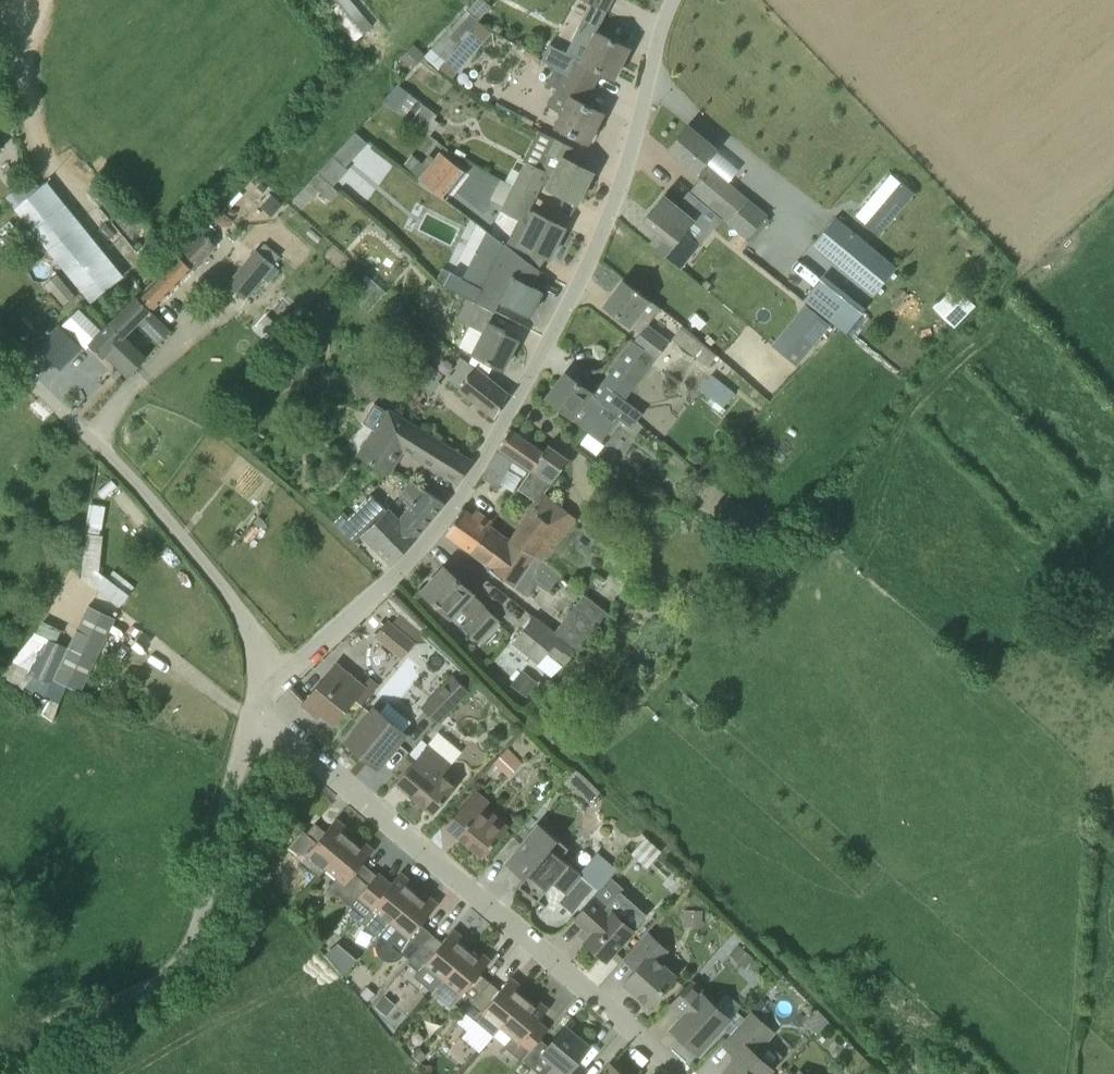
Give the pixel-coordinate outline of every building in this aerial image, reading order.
[(370,26),(355,0),(326,0),(349,39),(370,26)] [(479,18),(490,5),(484,0),(474,0),(467,8),(479,18)] [(605,10),(610,0),(585,0),(605,10)] [(593,88),(601,72),(614,78),(629,48),(587,27),(564,73),(593,88)] [(548,105),(562,112),(555,126),(588,143),(603,113),(585,104),(593,88),(564,73),(554,68),(546,84),(556,89),(548,105)] [(440,123),(435,119),(437,114),(398,84),(383,100),(429,135),(440,123)] [(752,241),(770,220),(704,164),(716,149),(688,125),(667,150),(700,178),(690,190),(752,241)] [(315,195),(328,206),(341,191),(332,182),(371,140),(357,128),(293,199),(303,209),(315,195)] [(573,147),(553,137),(537,168),(525,162),(514,185),(535,196),(541,184),(576,202),(576,203),(577,203),(593,172),(567,159),(573,147)] [(357,170),(345,185),(365,202),(396,165),(369,142),(350,164),(357,170)] [(467,171),(440,151),(420,180),(447,199),(467,171)] [(901,182),(865,224),(879,235),(914,194),(912,192),(910,189),(906,186),(903,184),(901,182)] [(502,209),(519,218),(529,223),(519,242),(549,258),(565,226),(564,226),(564,227),(528,209),(535,196),(514,185),(502,209)] [(643,220),(657,231),(665,238),(656,249),(680,268),(699,244),(684,232),(694,220),(664,195),(643,220)] [(104,252),(64,202),(29,230),(69,280),(104,252)] [(833,215),(810,244),(857,283),(871,294),(894,265),(833,215)] [(215,246),(201,232),(136,297),(150,311),(215,246)] [(263,243),(241,269),(227,285),(244,299),(279,257),(263,243)] [(537,269),(506,244),(504,243),(482,287),(448,270),(441,283),(468,297),(467,298),(495,312),(501,301),(530,315),(542,292),(529,285),(537,269)] [(58,272),(47,281),(65,301),(76,292),(58,272)] [(642,347),(610,389),(625,400),(668,343),(646,326),(660,308),(624,280),(605,305),(630,324),(641,332),(634,341),(642,347)] [(866,314),(824,282),(807,304),(849,336),(866,314)] [(956,283),(936,305),(958,324),(978,302),(956,283)] [(171,331),(150,311),(136,297),(110,324),(110,325),(90,345),(103,357),(106,354),(129,376),(146,359),(124,338),(139,323),(159,343),(171,331)] [(484,333),(473,353),(503,369),(518,340),(505,333),(506,331),(490,323),(495,312),(467,298),(456,319),(484,333)] [(807,310),(775,348),(797,366),(829,328),(807,310)] [(59,327),(40,346),(52,358),(71,339),(59,327)] [(508,394),(485,376),(465,360),(449,380),(495,417),(508,394)] [(440,382),(438,381),(442,375),(425,363),(413,380),(431,393),(440,382)] [(642,412),(625,400),(610,389),(604,384),(596,395),(591,392),(565,372),(546,398),(557,406),(556,407),(560,410),(561,409),(589,430),(588,432),(600,442),(618,418),(631,428),(642,412)] [(702,387),(726,404),(737,389),(713,372),(702,387)] [(413,427),(397,415),(386,407),(357,454),(366,460),(387,473),(402,448),(457,482),(470,462),(413,427)] [(511,539),(546,564),(577,519),(544,493),(568,460),(548,445),(543,452),(509,428),(499,447),(531,469),(518,489),(534,500),(529,507),(532,509),(511,539)] [(482,477),(500,487),(514,461),(496,451),(482,477)] [(333,522),(354,544),(364,534),(392,562),(414,539),(444,503),(411,481),(400,495),(413,505),(399,523),(372,496),(348,519),(342,513),(333,522)] [(90,501),(82,588),(130,592),(132,575),(100,572),(107,503),(90,501)] [(471,552),(487,527),(462,509),(446,533),(471,552)] [(509,542),(487,527),(471,552),(487,563),(496,550),(501,554),(509,542)] [(561,574),(546,564),(511,539),(509,542),(501,554),(496,550),(487,563),(492,567),(490,569),(527,597),(537,582),(549,591),(561,574)] [(478,643),(499,620),(480,604),(481,602),(472,594),(473,593),(444,567),(422,591),(450,617),(460,607),(472,619),(463,629),(478,643)] [(584,594),(555,632),(577,649),(610,615),(584,594)] [(88,601),(71,642),(29,625),(8,677),(50,694),(44,708),(54,712),(67,681),(85,688),(116,612),(88,601)] [(402,659),(415,643),(422,634),(399,615),(391,624),(388,621),(375,636),(402,659)] [(563,664),(577,649),(555,632),(554,632),(533,616),(512,643),(539,664),(548,652),(563,664)] [(344,680),(333,671),(331,669),(302,704),(317,717),(320,714),(333,725),(359,693),(358,692),(363,685),(350,673),(344,680)] [(476,682),(464,670),(457,677),(454,674),(421,707),(438,724),(471,691),(469,689),(476,682)] [(347,742),(377,767),(405,734),(375,709),(347,742)] [(442,774),(451,764),(429,745),(397,784),(432,813),(455,786),(442,774)] [(496,761),(510,774),(524,761),(509,747),(496,761)] [(474,792),(446,825),(483,856),(507,828),(483,808),(488,803),(474,792)] [(327,868),(351,839),(341,831),(345,826),(336,818),(325,832),(315,823),(307,833),(302,829),(291,842),(306,854),(308,852),(327,868)] [(561,857),(568,848),(539,824),(506,864),(523,878),(518,885),(537,901),(553,883),(566,893),(582,875),(561,857)] [(329,887),(351,905),(368,885),(377,875),(363,863),(374,850),(365,842),(361,847),(351,839),(327,868),(337,877),(329,887)] [(382,933),(391,922),(415,893),(405,885),(410,880),(401,872),(389,885),(377,875),(368,885),(351,905),(344,913),(354,921),(360,915),(382,933)] [(410,960),(424,944),(432,934),(421,924),(438,903),(429,896),(425,901),(415,893),(391,922),(399,928),(387,942),(410,960)] [(606,961),(616,950),(634,930),(612,911),(610,914),(592,898),(574,918),(592,934),(585,942),(606,961)] [(435,989),(467,950),(468,950),(458,942),(462,937),(453,929),(442,942),(432,934),(424,944),(410,960),(408,962),(418,971),(416,973),(435,989)] [(649,1005),(675,976),(657,960),(667,949),(648,932),(623,959),(635,970),(624,983),(649,1005)] [(344,938),(327,950),(343,971),(360,959),(344,938)] [(468,950),(467,950),(435,989),(454,1004),(455,1003),(465,1011),(490,982),(480,974),(491,960),(482,953),(478,958),(468,950)] [(494,1035),(501,1027),(525,998),(516,990),(520,985),(511,977),(500,990),(490,982),(465,1011),(494,1035)] [(702,994),(704,993),(690,981),(670,1004),(683,1016),(671,1029),(699,1053),(724,1025),(712,1015),(718,1008),(702,994)] [(535,1006),(525,998),(501,1027),(512,1036),(505,1044),(523,1060),(541,1038),(547,1030),(537,1022),(548,1008),(539,1001),(535,1006)] [(772,1069),(754,1053),(774,1031),(751,1011),(726,1039),(741,1052),(722,1073),(767,1073),(772,1069)] [(572,1067),(589,1046),(565,1026),(543,1052),(550,1058),(538,1072),(540,1073),(580,1073),(572,1067)] [(610,1063),(601,1073),(623,1073),(610,1063)]
